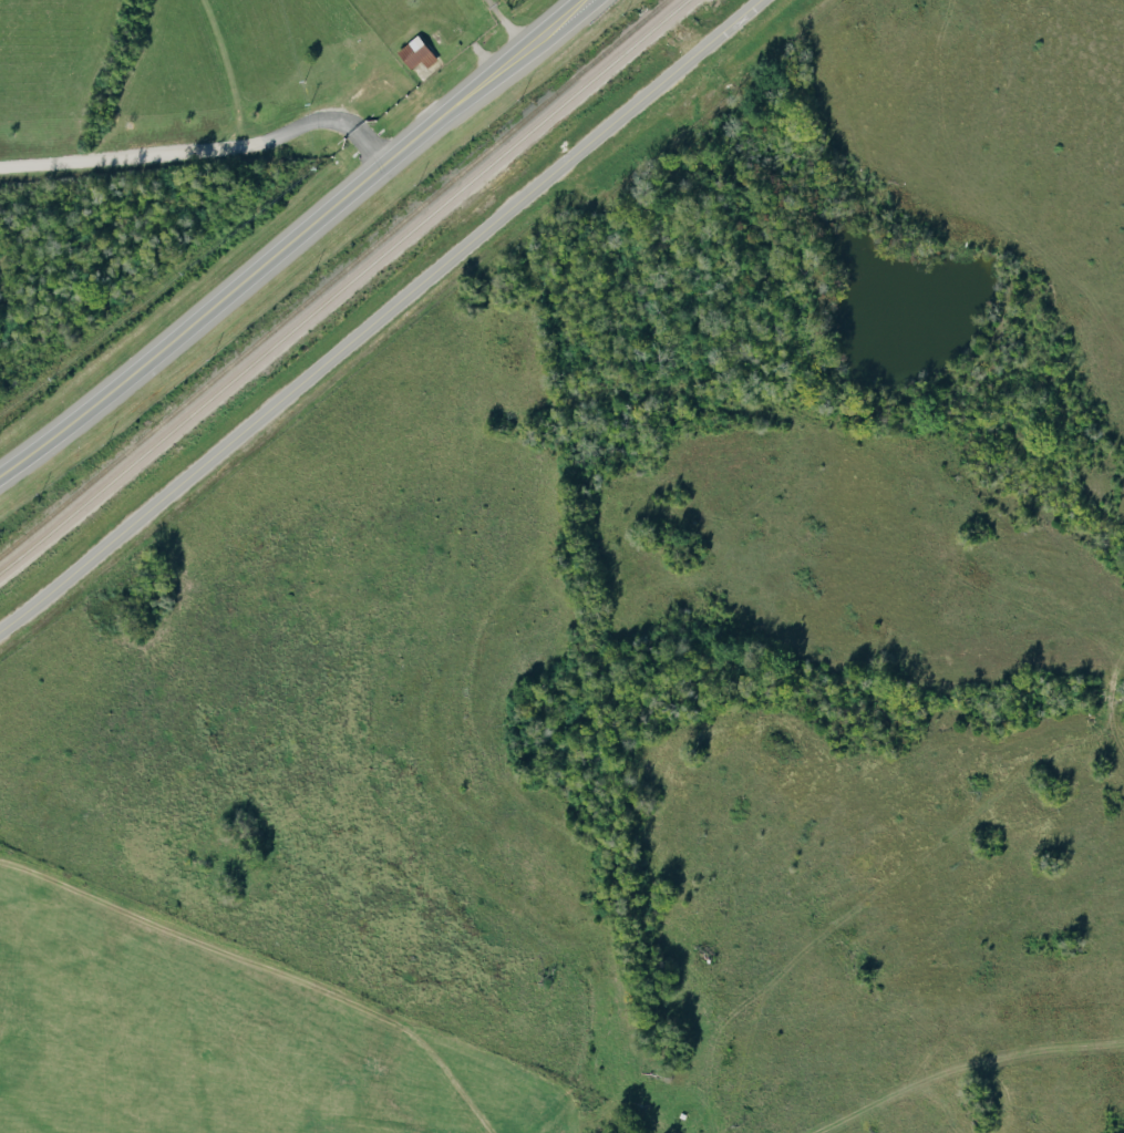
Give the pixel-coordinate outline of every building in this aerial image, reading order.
[(423,60),(429,68),(439,59),(419,34),(398,51),(413,69),(423,60)]
